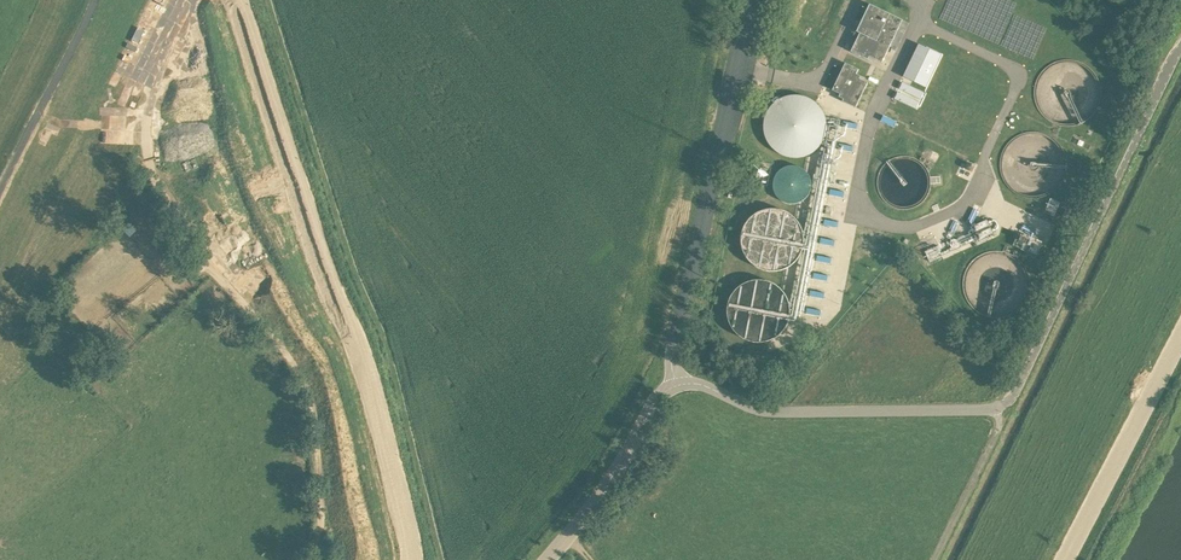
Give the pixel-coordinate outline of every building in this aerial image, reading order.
[(861,31),(851,50),(869,58),(870,55),(883,61),(903,19),(870,4),(857,29),(861,31)] [(942,53),(919,43),(904,76),(927,86),(942,53)] [(860,78),(860,77),(857,76),(860,69),(847,63),(835,90),(842,94),(841,97),(845,99),(844,101),(858,107),(869,83),(860,78)] [(924,94),(902,83),(898,90),(920,101),(924,94)] [(919,103),(897,92),(894,100),(916,110),(919,103)]
